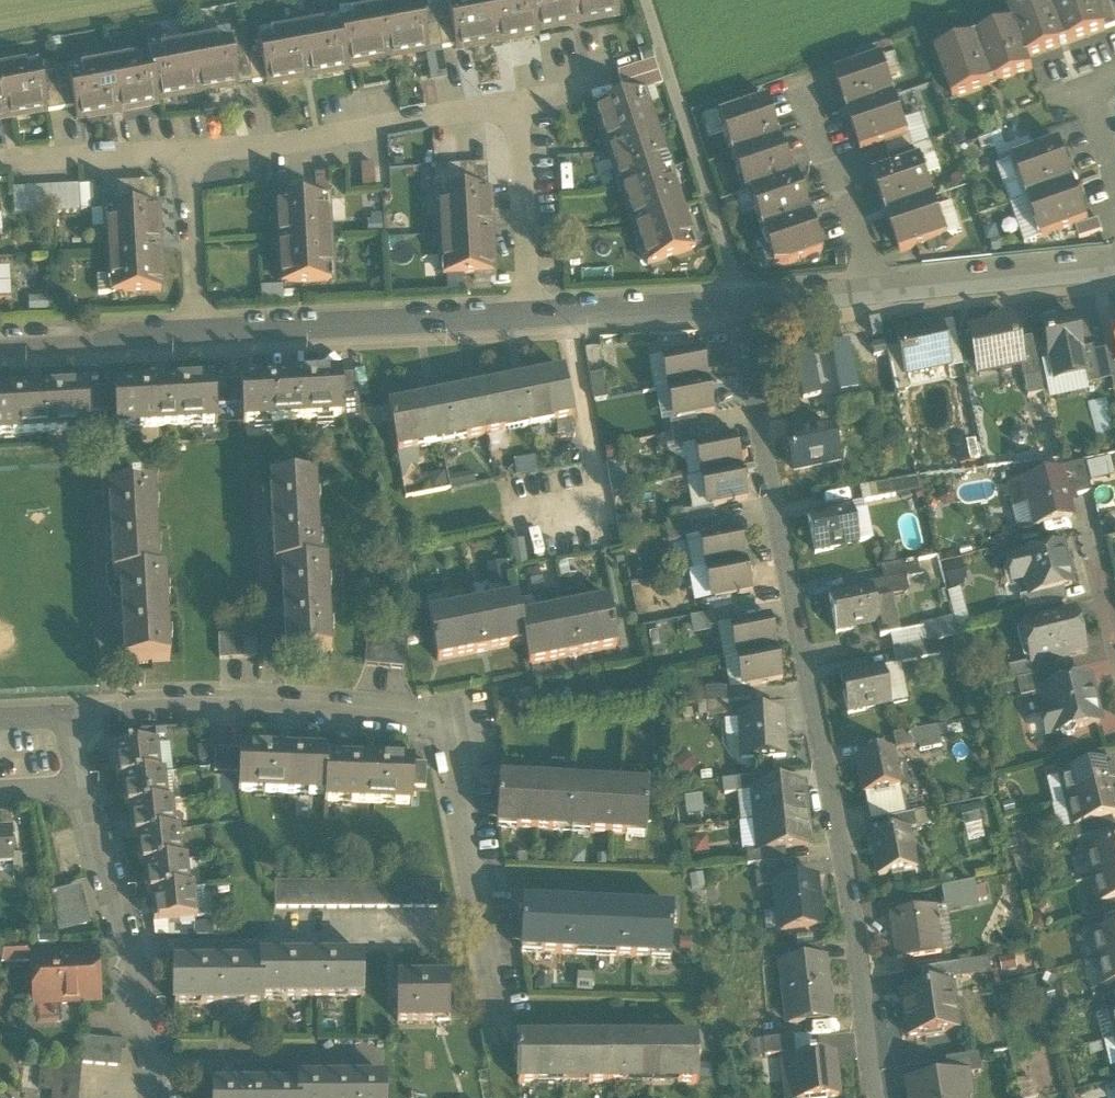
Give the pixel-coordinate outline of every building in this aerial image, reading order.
[(537,33),(531,0),(462,0),(446,3),(450,22),(455,48),(456,52),(538,37),(537,33)] [(537,33),(619,18),(615,0),(531,0),(537,33)] [(1015,24),(1027,59),(1106,31),(1105,30),(1097,6),(1094,0),(1043,0),(1010,12),(1015,24)] [(1114,27),(1114,18),(1109,2),(1097,6),(1105,30),(1114,27)] [(338,18),(339,22),(347,67),(429,52),(424,27),(420,3),(338,18)] [(348,72),(347,67),(339,22),(257,37),(260,56),(265,82),(266,87),(348,72)] [(450,22),(437,24),(442,50),(455,48),(450,22)] [(429,52),(442,50),(437,24),(424,27),(429,52)] [(1032,71),(1027,59),(1015,24),(937,53),(953,100),(1032,71)] [(148,53),(149,57),(157,102),(239,87),(234,61),(230,38),(148,53)] [(857,54),(861,66),(884,58),(880,47),(857,54)] [(260,56),(247,59),(252,85),(265,82),(260,56)] [(158,107),(157,102),(149,57),(67,72),(69,83),(74,109),(76,121),(158,107)] [(860,150),(861,153),(885,145),(910,136),(884,58),(861,66),(835,75),(860,150)] [(239,87),(252,85),(247,59),(234,61),(239,87)] [(618,74),(626,98),(642,93),(662,87),(654,62),(618,74)] [(48,114),(43,88),(39,64),(0,71),(0,122),(48,114)] [(69,83),(56,85),(61,111),(74,109),(69,83)] [(48,114),(61,111),(56,85),(43,88),(48,114)] [(595,109),(621,188),(669,172),(642,93),(626,98),(595,109)] [(744,195),(748,193),(792,178),(766,101),(718,117),(744,195)] [(885,145),(889,157),(914,149),(910,136),(885,145)] [(996,152),(1001,165),(1013,161),(1034,153),(1029,140),(996,152)] [(1034,153),(1013,161),(1001,165),(997,167),(1025,246),(1042,240),(1089,223),(1060,144),(1034,153)] [(918,161),(914,149),(889,157),(893,170),(918,161)] [(874,176),(900,254),(949,238),(922,160),(918,161),(893,170),(874,176)] [(361,166),(362,192),(375,191),(374,165),(361,166)] [(487,165),(474,166),(475,192),(488,191),(487,165)] [(449,193),(462,192),(460,166),(447,167),(449,193)] [(462,192),(475,192),(474,166),(460,166),(462,192)] [(438,194),(449,193),(447,167),(434,168),(436,194),(438,194)] [(695,251),(669,172),(621,188),(647,267),(695,251)] [(315,176),(316,199),(329,199),(328,175),(315,176)] [(796,177),(792,178),(748,193),(773,267),(788,266),(822,254),(796,177)] [(142,183),(129,184),(130,210),(143,209),(142,183)] [(155,183),(142,183),(143,209),(157,209),(155,183)] [(129,184),(116,185),(117,211),(130,210),(129,184)] [(116,185),(103,186),(104,211),(104,212),(106,212),(117,211),(116,185)] [(92,212),(104,211),(103,186),(90,186),(92,212)] [(78,187),(65,188),(66,213),(79,213),(78,187)] [(41,215),(53,214),(52,188),(39,189),(41,215)] [(53,214),(66,213),(65,188),(52,188),(53,214)] [(28,216),(41,215),(39,189),(26,190),(28,216)] [(15,216),(28,216),(26,190),(13,191),(15,216)] [(438,194),(443,278),(493,275),(488,191),(475,192),(462,192),(449,193),(438,194)] [(277,202),(281,286),(331,283),(327,200),(277,202)] [(106,212),(111,295),(161,293),(157,209),(143,209),(130,210),(117,211),(106,212)] [(1076,228),(1080,240),(1103,233),(1099,221),(1076,228)] [(0,270),(0,301),(11,300),(9,273),(5,270),(0,270)] [(282,289),(263,290),(264,305),(282,304),(282,289)] [(1051,362),(1056,384),(1085,377),(1087,377),(1082,352),(1075,320),(1043,327),(1051,362)] [(868,323),(873,342),(884,339),(879,321),(868,323)] [(983,360),(1000,370),(1020,366),(1021,366),(1016,343),(1012,323),(1002,325),(995,321),(990,328),(969,333),(974,357),(982,355),(983,360)] [(940,325),(949,366),(961,363),(953,322),(940,325)] [(899,348),(905,375),(907,375),(949,366),(940,325),(896,334),(899,348)] [(1020,366),(1023,381),(1039,378),(1031,340),(1016,343),(1021,366),(1020,366)] [(884,342),(871,345),(874,355),(886,352),(884,342)] [(845,343),(827,347),(837,394),(854,390),(845,343)] [(1114,384),(1113,381),(1107,351),(1106,347),(1093,349),(1101,387),(1114,384)] [(886,352),(895,390),(909,387),(907,375),(905,375),(899,348),(886,351),(886,352)] [(1088,389),(1101,387),(1093,349),(1082,352),(1087,377),(1085,377),(1088,389)] [(1107,351),(1113,381),(1114,381),(1114,349),(1107,351)] [(806,351),(788,354),(798,402),(815,398),(806,351)] [(665,360),(671,389),(708,382),(702,352),(665,360)] [(982,355),(974,357),(978,375),(1000,370),(983,360),(982,355)] [(655,392),(671,389),(665,360),(649,363),(655,392)] [(1056,384),(1051,362),(1040,365),(1049,404),(1089,395),(1088,389),(1085,377),(1056,384)] [(564,376),(477,393),(486,440),(573,423),(564,376)] [(590,379),(595,404),(614,400),(610,376),(590,379)] [(244,408),(245,426),(346,421),(345,402),(343,378),(343,377),(243,383),(243,384),(244,408)] [(343,378),(345,402),(357,401),(355,377),(343,378)] [(1039,378),(1023,381),(1027,399),(1043,395),(1039,378)] [(715,416),(708,382),(671,389),(677,424),(696,420),(715,416)] [(118,415),(119,433),(220,428),(219,409),(218,385),(218,384),(117,390),(117,391),(118,415)] [(218,385),(219,409),(244,408),(243,384),(218,385)] [(671,389),(655,392),(661,427),(670,425),(677,424),(671,389)] [(93,434),(92,417),(91,393),(91,391),(0,396),(0,440),(93,434)] [(117,391),(104,392),(105,416),(118,415),(117,391)] [(92,417),(105,416),(104,392),(91,393),(92,417)] [(398,457),(486,440),(477,393),(389,410),(398,457)] [(670,425),(672,436),(698,431),(696,420),(677,424),(670,425)] [(787,436),(795,475),(797,475),(796,473),(814,469),(813,467),(838,462),(831,429),(790,437),(790,436),(787,436)] [(701,446),(698,431),(672,436),(674,447),(674,450),(682,449),(697,446),(701,446)] [(674,447),(672,436),(656,438),(658,450),(666,449),(674,447)] [(697,446),(703,476),(742,469),(736,439),(701,446),(697,446)] [(975,443),(954,447),(959,467),(979,463),(975,443)] [(697,446),(682,449),(685,466),(688,479),(703,476),(697,446)] [(674,447),(666,449),(667,454),(685,466),(682,449),(674,450),(674,447)] [(1109,459),(1085,465),(1090,484),(1114,478),(1109,459)] [(1072,490),(1074,497),(1091,493),(1084,463),(1059,469),(1060,475),(1061,475),(1065,491),(1072,490)] [(748,503),(742,469),(703,476),(710,510),(713,510),(748,503)] [(626,470),(608,473),(612,494),(630,491),(626,470)] [(1029,506),(1035,528),(1072,519),(1065,491),(1061,475),(1060,475),(1024,484),(1029,506)] [(687,479),(693,513),(710,510),(703,476),(688,479),(687,479)] [(892,483),(894,497),(921,492),(918,478),(892,483)] [(283,572),(287,658),(330,655),(325,568),(319,568),(315,482),(273,484),(277,572),(283,572)] [(867,488),(869,502),(894,497),(892,483),(867,488)] [(1008,488),(1013,510),(1029,506),(1024,484),(1008,488)] [(122,581),(125,667),(169,665),(166,577),(159,577),(156,490),(112,491),(115,581),(122,581)] [(852,505),(853,511),(859,544),(873,541),(865,502),(852,505)] [(1029,506),(1013,510),(1011,511),(1015,529),(1035,528),(1029,506)] [(687,515),(689,526),(715,521),(713,510),(710,510),(693,513),(687,515)] [(808,517),(816,558),(818,557),(818,556),(835,552),(834,550),(860,545),(859,544),(853,511),(811,519),(811,517),(808,517)] [(689,526),(687,515),(669,518),(671,529),(689,526)] [(718,535),(715,521),(689,526),(692,540),(702,538),(718,535)] [(689,526),(671,529),(665,530),(668,545),(686,541),(692,540),(689,526)] [(702,538),(708,569),(745,562),(739,531),(718,535),(702,538)] [(702,538),(692,540),(686,541),(692,572),(708,569),(702,538)] [(896,548),(883,547),(882,565),(895,565),(896,548)] [(1006,562),(1010,577),(1024,580),(1024,581),(1028,596),(1028,597),(1061,589),(1071,586),(1062,548),(1006,562)] [(915,562),(919,579),(934,575),(931,559),(915,562)] [(752,596),(745,562),(708,569),(715,603),(731,600),(752,596)] [(881,569),(884,585),(889,584),(905,581),(919,579),(915,562),(881,569)] [(943,568),(949,591),(964,588),(966,582),(961,564),(943,568)] [(708,569),(692,572),(698,606),(700,605),(715,603),(708,569)] [(889,584),(892,599),(908,596),(905,581),(889,584)] [(871,588),(872,591),(874,603),(892,599),(889,584),(884,585),(871,588)] [(1024,597),(1027,611),(1064,602),(1061,589),(1028,597),(1028,596),(1024,597)] [(899,634),(892,599),(874,603),(872,591),(832,599),(831,597),(828,597),(836,638),(839,637),(838,635),(853,632),(852,630),(876,625),(879,640),(890,637),(899,636),(899,634)] [(953,618),(955,629),(969,626),(960,591),(947,594),(953,618)] [(437,661),(527,646),(522,617),(518,597),(429,613),(437,661)] [(1027,611),(1024,597),(1018,598),(1019,603),(1023,603),(1025,611),(1027,611)] [(702,617),(707,616),(733,611),(731,600),(715,603),(700,605),(702,617)] [(609,601),(522,617),(527,646),(530,664),(617,649),(609,601)] [(736,626),(733,611),(707,616),(710,630),(717,629),(733,626),(736,626)] [(1031,663),(1032,665),(1047,661),(1083,652),(1073,614),(1022,626),(1031,663)] [(702,617),(689,619),(693,636),(711,633),(710,630),(707,616),(702,617)] [(920,625),(921,629),(924,645),(937,642),(957,638),(955,629),(953,618),(920,625)] [(733,626),(739,657),(777,649),(771,619),(736,626),(733,626)] [(723,660),(739,657),(733,626),(717,629),(723,660)] [(890,637),(893,651),(918,646),(924,645),(921,629),(899,634),(899,636),(890,637)] [(665,633),(649,634),(651,655),(667,654),(665,633)] [(220,638),(222,661),(259,659),(258,636),(220,638)] [(365,667),(404,671),(407,645),(367,641),(365,667)] [(918,646),(921,661),(940,657),(937,642),(924,645),(918,646)] [(921,661),(918,646),(893,651),(896,666),(901,665),(921,661)] [(784,684),(777,649),(739,657),(746,691),(749,690),(784,684)] [(739,657),(723,660),(729,692),(746,691),(739,657)] [(1011,682),(1016,681),(1050,674),(1047,661),(1032,665),(1031,663),(1008,669),(1011,682)] [(884,668),(884,672),(891,706),(907,703),(901,665),(896,666),(884,668)] [(839,678),(847,719),(850,718),(849,716),(866,713),(865,711),(891,706),(884,672),(842,680),(842,677),(839,678)] [(1054,690),(1050,674),(1016,681),(1020,699),(1042,694),(1041,693),(1054,690)] [(1060,736),(1065,740),(1072,738),(1075,733),(1074,731),(1099,724),(1092,699),(1094,698),(1090,680),(1054,690),(1041,693),(1042,694),(1047,714),(1040,716),(1046,738),(1060,734),(1060,736)] [(705,689),(706,705),(723,704),(723,692),(723,689),(705,689)] [(723,692),(723,704),(730,703),(750,702),(749,690),(746,691),(729,692),(723,692)] [(731,716),(730,703),(723,704),(706,705),(706,717),(731,716)] [(739,739),(740,761),(785,759),(783,715),(738,717),(738,721),(739,739)] [(739,739),(738,721),(724,722),(724,739),(739,739)] [(937,727),(913,732),(917,748),(919,748),(920,752),(941,748),(937,727)] [(892,736),(895,753),(917,748),(913,732),(892,736)] [(154,896),(156,924),(198,920),(195,889),(191,890),(188,862),(184,862),(181,832),(176,832),(173,804),(169,804),(166,775),(162,775),(159,746),(117,751),(120,782),(125,781),(127,810),(132,810),(135,838),(140,838),(142,867),(146,867),(149,896),(154,896)] [(214,774),(241,775),(242,751),(215,750),(214,774)] [(325,804),(414,807),(414,790),(415,765),(329,762),(329,755),(242,751),(241,775),(240,794),(326,797),(325,804)] [(856,759),(863,796),(899,788),(891,752),(856,759)] [(1069,775),(1107,765),(1104,753),(1066,762),(1069,775)] [(685,754),(670,767),(682,781),(698,768),(685,754)] [(1066,803),(1114,791),(1114,779),(1111,764),(1107,765),(1069,775),(1060,777),(1066,803)] [(414,790),(428,790),(429,766),(415,765),(414,790)] [(738,780),(739,794),(752,793),(752,792),(778,789),(777,776),(738,780)] [(1047,780),(1053,806),(1066,803),(1060,777),(1047,780)] [(497,828),(646,837),(649,787),(500,778),(497,828)] [(739,794),(738,780),(720,782),(722,796),(737,795),(739,794)] [(752,793),(755,822),(806,817),(803,787),(778,789),(752,792),(752,793)] [(899,788),(863,796),(869,823),(886,820),(904,816),(899,788)] [(1066,803),(1073,830),(1111,820),(1114,819),(1114,791),(1066,803)] [(752,793),(739,794),(737,795),(740,824),(755,822),(752,793)] [(1058,833),(1073,830),(1066,803),(1053,806),(1051,807),(1058,833)] [(924,812),(911,815),(914,830),(927,827),(924,812)] [(963,815),(966,840),(982,838),(979,813),(963,815)] [(886,820),(889,834),(905,831),(906,833),(914,831),(914,830),(911,815),(904,816),(886,820)] [(809,847),(806,817),(755,822),(758,851),(759,852),(785,850),(809,847)] [(1111,820),(1073,830),(1076,842),(1112,833),(1114,833),(1111,820)] [(755,822),(740,824),(739,824),(741,853),(745,853),(758,851),(755,822)] [(869,838),(877,879),(913,871),(906,833),(905,831),(889,834),(869,838)] [(1076,842),(1079,855),(1085,854),(1114,846),(1112,833),(1076,842)] [(13,865),(11,834),(0,835),(0,865),(13,865)] [(707,839),(692,841),(694,856),(709,855),(707,839)] [(1091,880),(1114,874),(1114,846),(1085,854),(1091,880)] [(755,866),(786,863),(785,850),(759,852),(758,851),(745,853),(747,867),(755,866)] [(791,863),(786,863),(755,866),(757,890),(775,888),(775,886),(793,884),(791,863)] [(1091,880),(1098,906),(1100,906),(1114,902),(1114,874),(1091,880)] [(775,888),(778,914),(780,931),(780,932),(819,928),(814,882),(793,884),(775,886),(775,888)] [(276,909),(440,909),(440,884),(276,884),(276,909)] [(944,908),(944,909),(946,909),(976,903),(972,884),(940,890),(944,908)] [(52,897),(60,931),(87,925),(78,890),(52,897)] [(523,954),(669,961),(671,910),(525,902),(523,954)] [(1103,919),(1114,916),(1114,902),(1100,906),(1103,919)] [(976,903),(946,909),(947,915),(978,909),(976,903)] [(933,910),(939,955),(951,953),(947,915),(946,909),(944,909),(944,908),(933,910)] [(889,916),(895,961),(939,955),(933,910),(889,916)] [(765,933),(780,931),(778,914),(763,916),(765,933)] [(1034,916),(1029,929),(1043,933),(1047,921),(1034,916)] [(1103,919),(1106,932),(1114,930),(1114,916),(1103,919)] [(1096,962),(1114,958),(1114,930),(1106,932),(1089,936),(1096,962)] [(5,947),(2,964),(29,963),(28,946),(5,947)] [(795,951),(796,964),(823,961),(821,948),(795,951)] [(361,953),(361,999),(369,999),(369,953),(361,953)] [(172,1007),(260,1006),(260,1000),(360,1000),(360,955),(259,955),(259,962),(172,962),(172,1007)] [(60,1000),(60,1005),(98,1003),(96,958),(33,961),(34,978),(32,979),(32,988),(35,988),(35,1002),(60,1000)] [(1014,958),(998,961),(1001,975),(1017,972),(1014,958)] [(1096,962),(1103,989),(1111,987),(1114,986),(1114,958),(1096,962)] [(781,965),(788,1025),(829,1021),(823,961),(796,964),(781,965)] [(987,961),(955,965),(957,981),(990,976),(987,961)] [(1090,992),(1103,989),(1096,962),(1083,965),(1090,992)] [(919,971),(922,991),(949,987),(949,983),(957,982),(957,981),(955,965),(919,971)] [(396,1024),(449,1024),(449,977),(396,977),(396,1024)] [(900,995),(907,1040),(956,1033),(949,987),(922,991),(900,995)] [(1103,1044),(1114,1041),(1114,1039),(1109,1015),(1095,1018),(1102,1044),(1103,1044)] [(810,1037),(792,1039),(794,1055),(794,1061),(797,1061),(813,1059),(810,1037)] [(517,1086),(607,1086),(607,1039),(517,1038),(517,1086)] [(83,1039),(81,1065),(82,1065),(120,1068),(123,1043),(83,1039)] [(696,1039),(607,1039),(607,1086),(695,1087),(696,1039)] [(761,1042),(763,1058),(794,1055),(792,1039),(761,1042)] [(1114,1069),(1114,1041),(1103,1044),(1109,1071),(1114,1069)] [(763,1058),(761,1042),(748,1043),(750,1059),(763,1058)] [(944,1061),(947,1077),(962,1075),(962,1077),(980,1074),(977,1056),(944,1061)] [(793,1097),(836,1097),(832,1057),(813,1059),(797,1061),(799,1080),(791,1081),(793,1097)] [(791,1081),(789,1061),(779,1062),(782,1097),(793,1097),(791,1081)] [(789,1061),(791,1081),(799,1080),(797,1061),(794,1061),(789,1061)] [(82,1065),(81,1065),(55,1062),(52,1097),(79,1097),(82,1065)] [(907,1097),(966,1097),(962,1077),(962,1075),(947,1077),(929,1080),(929,1083),(908,1086),(907,1082),(905,1082),(907,1097)] [(384,1077),(297,1077),(297,1085),(213,1085),(213,1097),(384,1097),(384,1077)]
